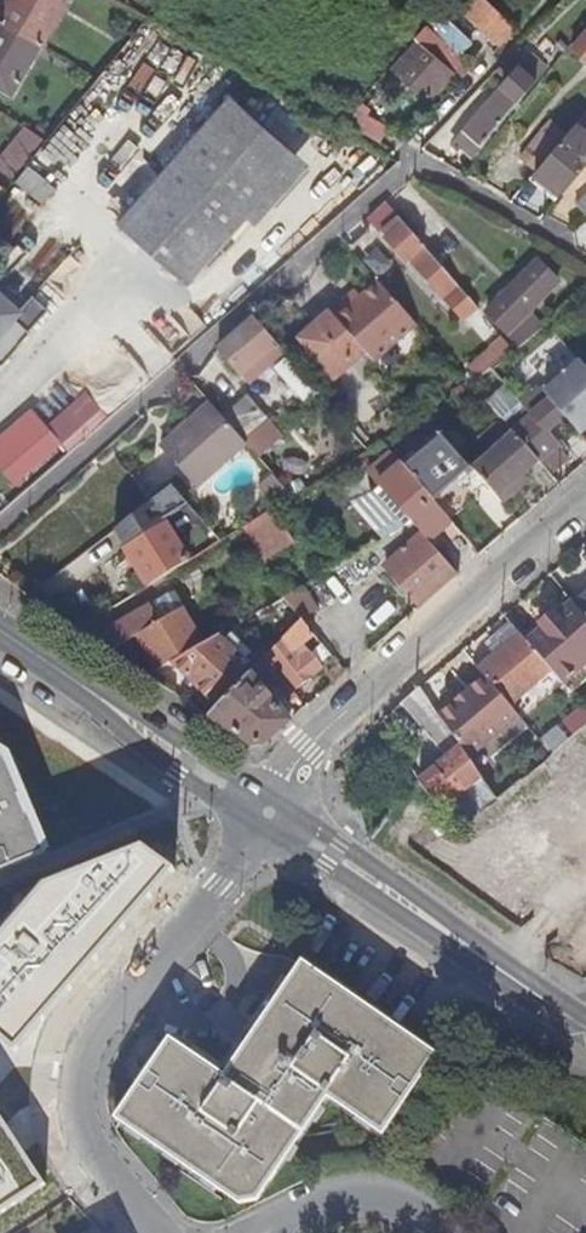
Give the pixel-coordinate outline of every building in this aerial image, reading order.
[(0,16),(0,22),(40,46),(64,3),(59,0),(9,0),(0,16)] [(501,46),(516,29),(486,0),(453,0),(501,46)] [(0,22),(0,89),(12,95),(40,46),(0,22)] [(428,101),(462,60),(431,29),(394,72),(428,101)] [(575,47),(585,57),(585,33),(575,47)] [(517,71),(463,132),(480,146),(533,85),(517,71)] [(288,169),(247,215),(258,223),(310,163),(233,95),(220,109),(288,169)] [(188,282),(247,215),(288,169),(220,109),(121,223),(188,282)] [(561,194),(585,164),(585,133),(576,124),(553,150),(536,170),(535,172),(561,194)] [(32,133),(0,173),(0,185),(5,189),(44,141),(32,133)] [(536,170),(553,150),(542,140),(524,159),(536,170)] [(407,262),(425,247),(387,203),(370,219),(407,262)] [(465,322),(479,310),(428,251),(414,263),(465,322)] [(508,333),(564,287),(546,265),(490,311),(508,333)] [(372,362),(418,325),(378,278),(360,294),(350,302),(344,296),(328,310),(329,311),(364,352),(372,362)] [(350,302),(360,294),(354,287),(344,296),(350,302)] [(10,321),(19,311),(5,301),(4,303),(5,304),(0,310),(0,333),(10,321)] [(364,352),(329,311),(298,338),(316,358),(314,360),(321,368),(323,366),(333,379),(364,352)] [(254,317),(219,348),(242,375),(255,365),(262,372),(280,356),(274,347),(278,344),(254,317)] [(0,333),(0,361),(22,336),(22,331),(10,321),(0,333)] [(516,348),(521,344),(516,338),(510,342),(516,348)] [(296,387),(306,378),(289,357),(283,363),(287,368),(283,372),(296,387)] [(564,418),(580,436),(585,431),(585,369),(582,364),(544,395),(564,418)] [(508,387),(488,404),(505,423),(525,407),(520,402),(508,387)] [(520,402),(525,407),(543,392),(538,387),(520,402)] [(525,407),(505,423),(514,433),(539,462),(550,475),(569,460),(546,434),(564,418),(544,395),(543,392),(525,407)] [(241,397),(220,414),(243,440),(262,422),(241,397)] [(220,414),(210,403),(161,446),(195,485),(244,442),(243,440),(220,414)] [(434,425),(426,415),(421,419),(416,421),(425,433),(434,425)] [(14,486),(60,446),(47,431),(1,472),(14,486)] [(432,500),(471,468),(439,431),(402,464),(432,500)] [(539,462),(514,433),(472,469),(502,504),(520,488),(515,482),(526,473),(539,462)] [(428,542),(451,522),(432,500),(402,464),(392,453),(370,473),(405,515),(392,528),(396,534),(400,531),(413,524),(428,542)] [(530,479),(526,473),(515,482),(520,488),(530,479)] [(270,494),(280,505),(289,500),(293,497),(281,483),(270,494)] [(279,507),(249,521),(265,556),(294,542),(279,507)] [(135,566),(148,587),(188,562),(172,535),(183,528),(173,512),(161,520),(165,527),(126,550),(131,558),(135,566)] [(420,607),(456,575),(428,542),(413,524),(400,531),(410,544),(384,566),(420,607)] [(130,570),(135,566),(131,558),(125,562),(130,570)] [(300,620),(304,623),(317,612),(301,588),(283,598),(300,620)] [(571,602),(563,592),(532,619),(537,624),(551,611),(556,616),(571,602)] [(575,606),(585,619),(585,597),(575,606)] [(136,635),(157,670),(172,662),(203,644),(185,613),(177,611),(159,621),(148,601),(103,627),(115,647),(136,635)] [(575,606),(571,602),(556,616),(551,611),(537,624),(541,629),(526,642),(551,670),(561,682),(585,659),(585,619),(575,606)] [(267,622),(261,611),(241,622),(247,633),(267,622)] [(291,653),(313,635),(304,623),(300,620),(267,655),(295,689),(319,669),(308,654),(298,663),(291,653)] [(526,642),(510,623),(495,636),(504,647),(477,670),(482,676),(509,706),(551,670),(526,642)] [(203,644),(172,662),(211,701),(246,666),(217,636),(203,644)] [(285,693),(291,688),(265,657),(255,667),(269,685),(275,681),(285,693)] [(570,692),(585,678),(585,659),(561,682),(570,692)] [(263,745),(289,722),(268,697),(262,689),(249,673),(208,717),(250,746),(263,745)] [(470,761),(518,716),(509,706),(482,676),(465,691),(468,693),(455,705),(453,702),(438,715),(470,761)] [(262,689),(268,697),(272,693),(266,686),(262,689)] [(477,812),(496,797),(482,781),(432,709),(433,708),(421,691),(408,702),(425,727),(419,731),(423,736),(429,732),(447,759),(419,783),(437,811),(461,792),(477,812)] [(561,721),(572,735),(585,724),(585,711),(581,705),(561,721)] [(557,724),(540,738),(553,753),(569,738),(557,724)] [(46,850),(5,754),(0,751),(0,869),(46,850)] [(44,886),(0,936),(0,1034),(16,1046),(174,870),(144,846),(44,886)] [(217,1188),(240,1203),(258,1199),(286,1157),(289,1159),(298,1146),(295,1144),(312,1119),(315,1121),(324,1107),(321,1105),(328,1096),(356,1115),(354,1118),(368,1127),(370,1124),(383,1133),(437,1052),(424,1043),(426,1040),(413,1031),(411,1034),(387,1018),(389,1015),(375,1006),(373,1009),(349,993),(351,990),(338,981),(336,984),(302,961),(293,976),(266,1016),(274,1022),(246,1063),(238,1057),(225,1076),(170,1039),(115,1120),(129,1129),(127,1132),(140,1141),(142,1138),(166,1154),(164,1157),(177,1166),(179,1163),(203,1179),(201,1182),(215,1191),(217,1188)] [(249,1041),(238,1057),(246,1063),(274,1022),(266,1016),(249,1041)] [(42,1185),(0,1118),(0,1212),(42,1185)]
